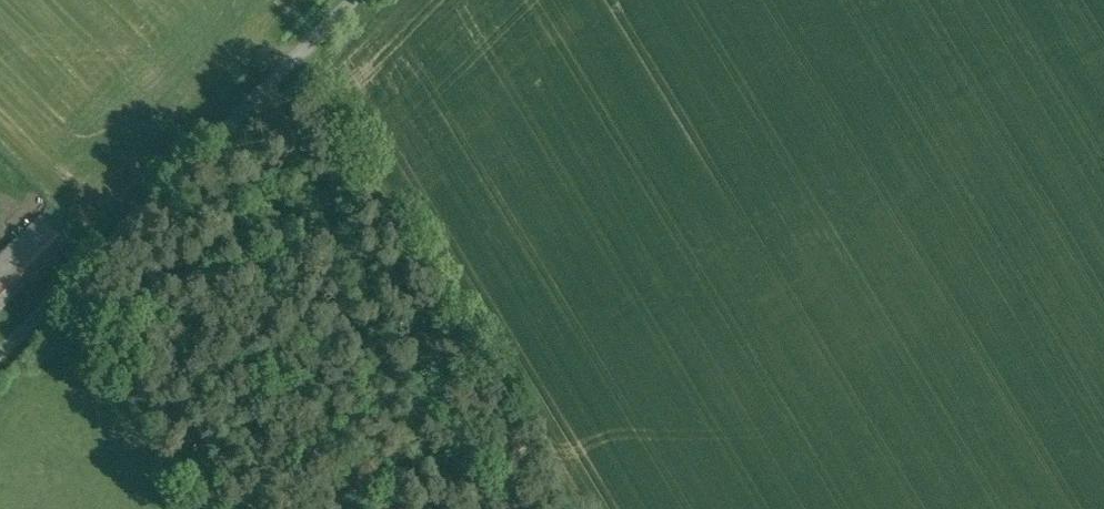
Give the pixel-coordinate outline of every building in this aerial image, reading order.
[(0,253),(0,318),(63,257),(74,269),(84,260),(40,215),(0,253)]
